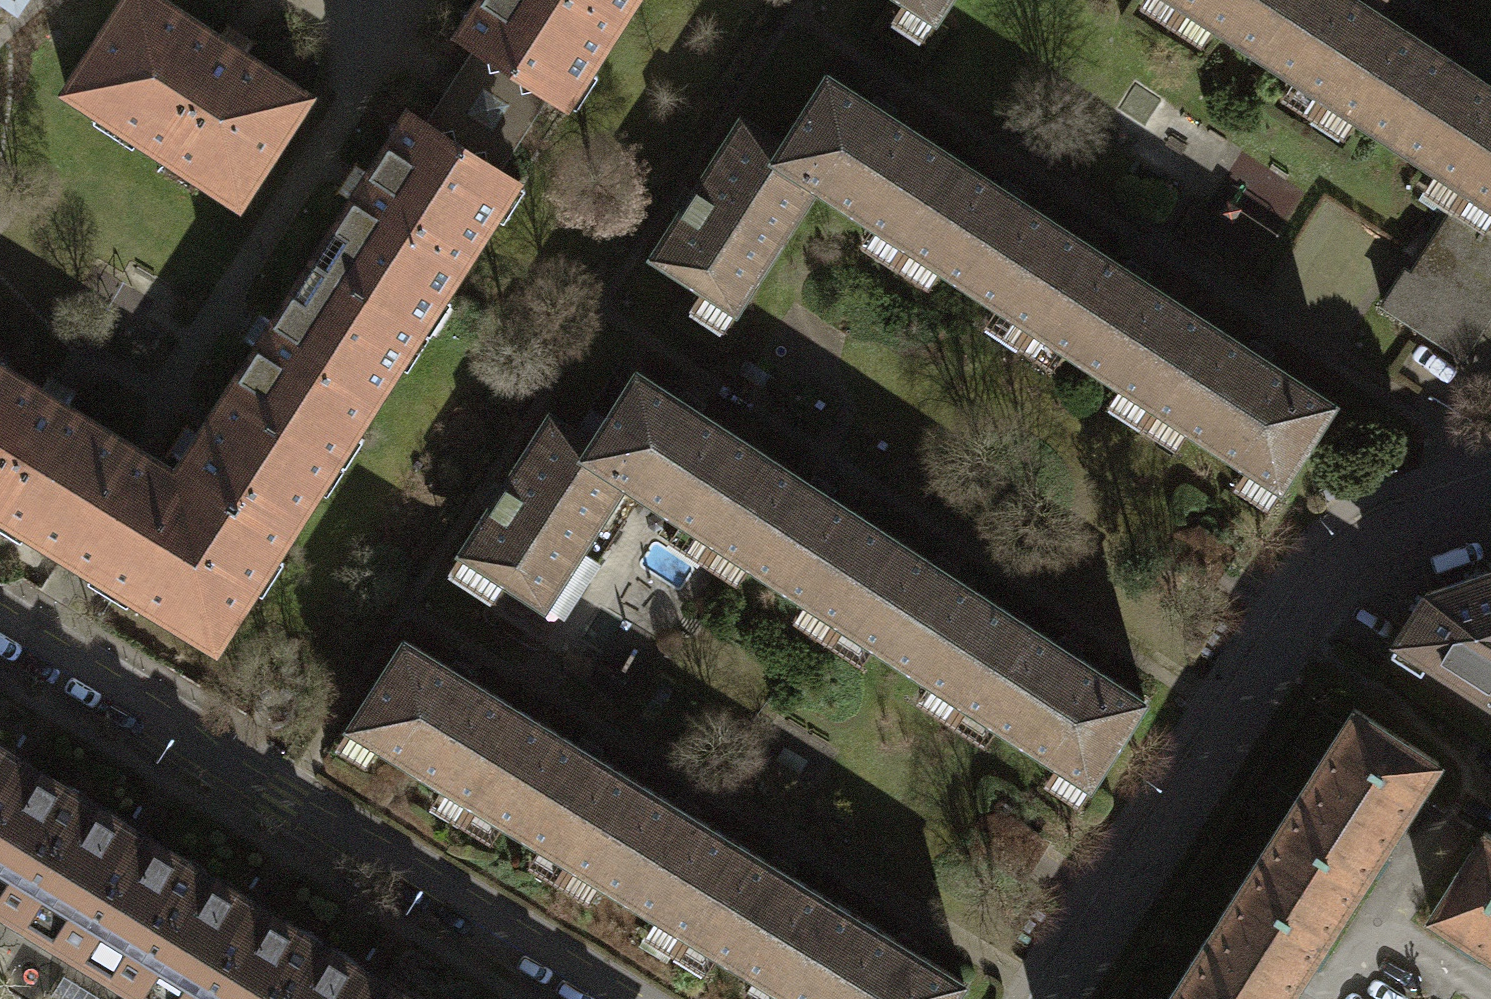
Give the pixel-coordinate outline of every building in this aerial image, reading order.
[(149,0),(116,0),(58,91),(92,113),(105,109),(134,128),(129,137),(156,154),(162,146),(189,164),(192,178),(229,202),(298,96),(149,0)] [(467,7),(453,12),(455,26),(449,36),(465,46),(540,95),(547,99),(564,73),(578,70),(623,0),(472,0),(467,7)] [(940,0),(892,0),(926,22),(940,0)] [(1245,53),(1273,11),(1268,8),(1273,0),(1163,0),(1245,53)] [(1245,53),(1388,146),(1416,104),(1412,101),(1440,58),(1360,6),(1350,0),(1273,0),(1268,8),(1273,11),(1245,53)] [(540,95),(465,46),(416,122),(491,170),(540,95)] [(1388,146),(1450,185),(1490,212),(1490,91),(1440,58),(1412,101),(1416,104),(1388,146)] [(897,247),(952,162),(881,116),(818,75),(773,144),(776,146),(766,160),(808,187),(806,189),(897,247)] [(303,262),(401,325),(417,299),(431,297),(484,214),(481,200),(498,174),(491,170),(416,122),(400,111),(303,262)] [(726,312),(806,189),(808,187),(766,160),(776,146),(773,144),(732,118),(716,143),(642,257),(726,312)] [(952,162),(897,247),(1020,326),(1075,241),(1011,200),(952,162)] [(1450,185),(1373,304),(1454,357),(1477,321),(1459,310),(1490,262),(1490,212),(1450,185)] [(1075,241),(1020,326),(1144,406),(1199,321),(1135,279),(1075,241)] [(401,325),(303,262),(220,392),(316,455),(329,437),(342,434),(388,363),(386,349),(401,325)] [(1249,353),(1199,321),(1144,406),(1271,488),(1326,403),(1249,353)] [(122,447),(0,372),(0,508),(13,516),(17,530),(56,554),(122,447)] [(636,372),(592,441),(594,442),(585,456),(643,493),(642,495),(715,542),(770,458),(722,427),(636,372)] [(316,455),(220,392),(167,474),(133,453),(122,447),(56,554),(69,561),(108,584),(205,647),(244,587),(236,581),(250,559),(263,557),(308,487),(305,473),(316,455)] [(594,442),(592,441),(551,414),(533,441),(450,569),(495,598),(505,582),(547,609),(555,612),(563,611),(567,608),(571,603),(642,495),(643,493),(585,456),(594,442)] [(770,458),(715,542),(838,622),(893,537),(849,509),(770,458)] [(968,590),(893,537),(838,622),(954,702),(1009,617),(968,590)] [(1417,591),(1385,640),(1490,708),(1490,567),(1417,591)] [(1078,661),(1009,617),(954,702),(1081,784),(1136,699),(1078,661)] [(474,748),(501,703),(448,671),(395,638),(338,726),(464,803),(491,758),(474,748)] [(491,758),(464,803),(557,859),(584,815),(600,825),(627,780),(564,741),(501,703),(474,748),(491,758)] [(1250,854),(1335,908),(1374,849),(1430,762),(1345,707),(1250,854)] [(153,998),(414,998),(363,968),(256,903),(138,830),(38,769),(0,746),(0,906),(153,998)] [(584,815),(557,859),(682,935),(709,891),(696,883),(724,839),(676,810),(627,780),(600,825),(584,815)] [(1475,830),(1420,915),(1490,960),(1490,840),(1475,830)] [(709,891),(682,935),(774,991),(801,947),(822,960),(850,916),(787,878),(724,839),(696,883),(709,891)] [(1286,986),(1335,908),(1250,854),(1158,998),(1277,998),(1286,986)] [(786,998),(943,998),(954,980),(902,948),(850,916),(822,960),(801,947),(774,991),(786,998)]
